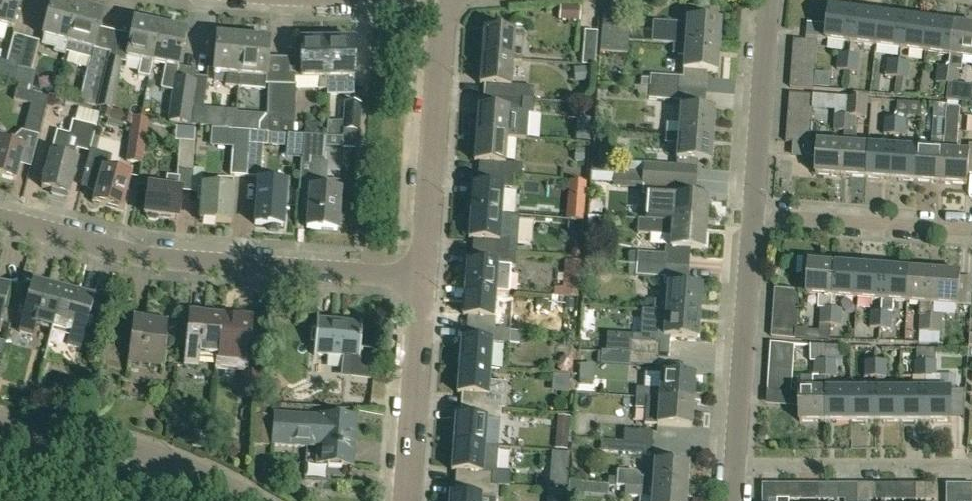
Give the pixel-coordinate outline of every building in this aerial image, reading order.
[(19,0),(0,0),(0,24),(12,28),(19,0)] [(68,42),(77,5),(59,0),(51,0),(42,35),(68,42)] [(562,17),(579,18),(580,5),(563,3),(562,17)] [(66,50),(90,56),(102,11),(77,5),(68,42),(66,50)] [(672,43),(718,46),(720,21),(708,20),(709,8),(686,6),(685,24),(654,21),(652,41),(672,43)] [(825,38),(850,42),(855,9),(830,6),(825,38)] [(879,13),(855,9),(850,42),(875,45),(879,13)] [(904,16),(879,13),(875,45),(900,48),(904,16)] [(929,19),(904,16),(900,48),(925,52),(929,19)] [(954,23),(929,19),(925,52),(950,55),(951,45),(954,23)] [(149,77),(152,62),(159,24),(133,20),(126,57),(140,60),(137,75),(149,77)] [(960,70),(962,70),(964,57),(971,58),(971,25),(954,23),(951,45),(950,55),(948,68),(946,84),(958,86),(960,70)] [(186,122),(189,108),(194,82),(176,78),(185,29),(159,24),(152,62),(165,64),(161,86),(173,88),(167,118),(186,122)] [(629,29),(615,28),(602,27),(600,50),(627,52),(628,40),(629,29)] [(481,56),(512,59),(514,32),(484,29),(481,56)] [(595,65),(598,33),(585,31),(582,64),(595,65)] [(225,84),(238,85),(239,79),(243,36),(217,34),(214,72),(226,73),(225,84)] [(16,70),(25,38),(13,35),(5,67),(0,66),(0,81),(13,84),(16,70)] [(265,88),(270,39),(243,36),(239,79),(238,85),(265,88)] [(25,38),(16,70),(13,84),(30,89),(33,74),(31,74),(40,42),(25,38)] [(794,39),(793,51),(817,53),(818,41),(794,39)] [(301,78),(318,78),(318,89),(327,89),(327,40),(301,40),(301,78)] [(327,89),(327,94),(353,94),(352,78),(353,78),(353,40),(327,40),(327,89)] [(683,54),(682,69),(716,72),(718,46),(672,43),(672,53),(683,54)] [(793,51),(792,63),(816,64),(817,53),(793,51)] [(71,66),(93,72),(97,59),(74,53),(71,66)] [(849,55),(840,53),(837,69),(846,70),(849,55)] [(858,72),(860,56),(849,55),(846,70),(858,72)] [(492,84),(491,96),(518,98),(522,98),(522,99),(533,100),(534,87),(510,86),(512,59),(481,56),(479,83),(492,84)] [(890,60),(887,76),(897,77),(900,61),(890,60)] [(120,63),(108,61),(98,104),(110,107),(120,63)] [(897,77),(898,77),(896,95),(905,97),(907,79),(909,63),(900,61),(897,77)] [(792,63),(791,75),(815,76),(816,64),(792,63)] [(937,83),(946,84),(948,68),(939,67),(937,83)] [(649,86),(677,88),(678,77),(650,75),(649,86)] [(814,88),(815,76),(791,75),(790,87),(814,88)] [(196,76),(194,82),(189,108),(191,109),(201,111),(202,110),(208,79),(196,76)] [(271,84),(269,132),(281,133),(283,85),(271,84)] [(283,85),(281,133),(287,134),(294,134),(296,85),(283,85)] [(649,86),(648,99),(677,101),(677,88),(649,86)] [(27,115),(23,131),(37,135),(47,96),(27,91),(16,88),(14,98),(31,102),(27,115)] [(790,93),(789,105),(813,107),(814,95),(790,93)] [(813,107),(813,108),(835,109),(836,96),(814,95),(813,107)] [(478,107),(476,134),(506,136),(508,110),(521,111),(522,99),(522,98),(518,98),(491,96),(490,108),(478,107)] [(844,130),(845,116),(847,97),(836,96),(835,109),(833,130),(844,131),(844,130)] [(847,97),(845,116),(866,118),(867,99),(847,97)] [(359,129),(360,104),(348,103),(346,128),(359,129)] [(789,105),(788,117),(812,119),(813,108),(813,107),(789,105)] [(941,182),(967,184),(967,173),(971,173),(971,144),(969,144),(969,152),(957,151),(960,107),(946,106),(945,122),(944,138),(943,150),(941,182)] [(679,108),(677,133),(711,136),(713,110),(679,108)] [(101,109),(98,118),(131,127),(133,118),(101,109)] [(191,109),(190,126),(234,129),(235,112),(202,110),(201,111),(191,109)] [(788,117),(787,129),(811,131),(812,119),(788,117)] [(129,161),(141,163),(148,120),(135,118),(129,161)] [(885,118),(884,134),(895,135),(896,119),(885,118)] [(906,136),(907,120),(896,119),(895,135),(906,136)] [(72,121),(69,135),(80,137),(77,149),(90,152),(90,150),(96,127),(72,121)] [(934,137),(944,138),(945,122),(935,122),(934,137)] [(193,171),(195,142),(196,128),(177,127),(176,140),(180,141),(178,170),(193,171)] [(359,129),(346,128),(344,128),(342,144),(358,146),(359,129)] [(810,143),(811,131),(787,129),(786,141),(810,143)] [(248,144),(249,133),(215,130),(214,149),(233,150),(231,175),(246,176),(248,144)] [(844,143),(841,175),(866,177),(869,145),(856,144),(857,130),(844,130),(844,131),(844,143)] [(248,144),(246,176),(260,177),(263,145),(268,146),(268,145),(286,146),(287,134),(281,133),(269,132),(258,132),(249,131),(249,133),(248,144)] [(23,148),(20,147),(22,138),(0,132),(0,176),(14,180),(23,148)] [(709,161),(711,136),(677,133),(676,158),(709,161)] [(487,162),(486,174),(513,176),(520,176),(521,164),(504,163),(506,136),(476,134),(474,161),(487,162)] [(303,135),(301,161),(324,163),(326,137),(303,135)] [(918,148),(916,181),(941,182),(943,150),(944,138),(934,137),(932,137),(931,149),(918,148)] [(815,173),(841,175),(844,143),(818,141),(815,173)] [(893,146),(869,145),(866,177),(891,179),(893,146)] [(916,181),(918,148),(893,146),(891,179),(916,181)] [(75,150),(63,147),(60,156),(50,154),(41,187),(52,190),(51,193),(65,197),(66,193),(68,194),(76,161),(73,160),(75,150)] [(121,208),(129,175),(125,174),(127,169),(118,167),(116,172),(105,169),(109,155),(90,150),(90,152),(81,185),(97,189),(94,201),(121,208)] [(697,166),(677,164),(675,164),(643,162),(642,174),(676,177),(696,178),(697,166)] [(512,188),(513,176),(486,174),(485,186),(472,185),(470,212),(500,214),(502,187),(512,188)] [(585,214),(590,176),(577,174),(572,212),(585,214)] [(662,190),(675,191),(695,192),(696,178),(676,177),(642,174),(641,189),(662,190)] [(177,188),(179,176),(166,175),(165,187),(148,185),(145,214),(147,214),(146,217),(148,220),(156,221),(158,218),(159,216),(177,218),(180,188),(177,188)] [(231,221),(233,188),(233,177),(217,176),(216,187),(202,186),(200,219),(231,221)] [(283,226),(285,190),(285,182),(258,180),(258,188),(257,188),(255,224),(267,224),(267,227),(270,230),(278,230),(281,228),(281,225),(283,226)] [(337,229),(340,189),(310,187),(307,227),(337,229)] [(705,224),(707,199),(662,195),(661,211),(656,211),(656,221),(705,224)] [(481,239),(480,251),(507,253),(507,241),(498,240),(500,214),(470,212),(468,238),(481,239)] [(664,254),(637,252),(636,263),(658,265),(689,267),(690,248),(703,249),(705,224),(656,221),(638,219),(637,233),(669,236),(669,246),(665,246),(664,254)] [(464,288),(495,291),(509,292),(511,265),(514,266),(514,254),(507,253),(480,251),(479,263),(466,262),(464,288)] [(578,292),(582,257),(569,255),(565,290),(578,292)] [(832,308),(833,296),(835,263),(825,262),(826,257),(805,256),(803,278),(808,279),(807,294),(819,295),(818,307),(821,307),(819,323),(831,324),(832,308)] [(698,281),(688,280),(689,267),(658,265),(636,263),(635,275),(663,277),(663,285),(666,285),(665,301),(654,301),(653,308),(664,309),(664,310),(698,312),(700,287),(698,287),(698,281)] [(833,296),(858,297),(860,265),(835,263),(833,296)] [(885,266),(860,265),(858,297),(883,299),(885,266)] [(894,300),(908,301),(910,268),(885,266),(883,299),(882,312),(881,328),(892,329),(894,300)] [(932,315),(933,302),(935,270),(910,268),(908,301),(920,302),(919,314),(921,315),(920,330),(931,331),(932,315)] [(958,304),(960,272),(935,270),(933,302),(958,304)] [(35,323),(52,328),(63,287),(33,279),(27,299),(28,299),(19,332),(32,335),(35,323)] [(4,306),(10,285),(0,282),(0,321),(4,306)] [(63,287),(52,328),(70,332),(67,344),(80,347),(88,315),(89,316),(95,295),(63,287)] [(509,331),(510,319),(507,319),(507,315),(507,312),(504,311),(493,310),(495,291),(464,288),(462,315),(475,316),(474,329),(508,331),(509,331)] [(775,288),(774,300),(798,301),(799,289),(775,288)] [(774,300),(774,312),(797,313),(798,301),(774,300)] [(630,340),(629,352),(654,354),(657,354),(658,335),(696,338),(698,312),(664,310),(664,309),(653,308),(640,307),(638,341),(630,340)] [(843,309),(832,308),(831,324),(842,325),(843,309)] [(198,354),(216,355),(220,313),(188,311),(187,331),(188,331),(186,365),(198,365),(198,354)] [(871,311),(870,328),(881,328),(882,312),(871,311)] [(774,312),(773,324),(796,325),(797,313),(774,312)] [(216,355),(215,367),(262,370),(266,326),(252,325),(252,315),(220,313),(216,355)] [(133,315),(132,330),(128,364),(162,367),(167,319),(133,315)] [(932,315),(931,331),(941,331),(942,315),(932,315)] [(313,354),(354,357),(352,378),(369,379),(371,353),(360,352),(362,323),(316,320),(313,354)] [(795,337),(796,325),(773,324),(772,336),(795,337)] [(508,331),(474,329),(473,340),(460,339),(458,366),(489,368),(491,342),(508,343),(509,331),(508,331)] [(606,332),(604,350),(629,352),(630,340),(631,334),(606,332)] [(794,356),(795,344),(772,343),(771,354),(794,356)] [(800,389),(800,421),(827,421),(827,389),(827,378),(827,362),(826,345),(811,345),(811,362),(815,362),(815,377),(813,377),(813,389),(800,389)] [(913,377),(913,389),(901,389),(901,422),(926,422),(927,399),(927,349),(918,349),(917,361),(915,361),(915,377),(913,377)] [(951,422),(952,389),(939,389),(939,377),(937,377),(937,361),(937,349),(927,349),(927,399),(926,422),(951,422)] [(601,350),(600,363),(628,365),(628,363),(629,352),(601,350)] [(657,354),(654,354),(629,352),(628,363),(656,365),(657,354)] [(771,354),(770,366),(793,368),(794,356),(771,354)] [(837,361),(827,362),(827,378),(837,378),(837,361)] [(865,361),(865,377),(876,377),(876,361),(865,361)] [(888,361),(876,361),(876,377),(887,377),(888,361)] [(470,394),(469,405),(500,408),(502,408),(504,384),(488,383),(489,368),(458,366),(456,393),(470,394)] [(770,366),(769,378),(792,380),(793,368),(770,366)] [(222,383),(240,383),(240,371),(222,371),(222,383)] [(241,395),(253,396),(260,397),(261,374),(243,372),(241,395)] [(637,383),(636,397),(692,401),(694,376),(660,373),(659,385),(637,383)] [(791,392),(792,380),(769,378),(768,390),(791,392)] [(851,389),(827,389),(827,421),(851,421),(851,389)] [(851,421),(876,421),(877,389),(851,389),(851,421)] [(901,422),(901,389),(877,389),(876,421),(901,422)] [(690,427),(692,401),(636,397),(635,408),(646,409),(644,423),(690,427)] [(468,418),(455,417),(453,444),(483,446),(497,447),(500,408),(469,405),(468,418)] [(350,483),(355,419),(321,417),(321,419),(274,416),(272,444),(307,446),(304,480),(350,483)] [(557,416),(556,424),(569,425),(570,417),(557,416)] [(652,432),(624,430),(623,441),(651,443),(652,432)] [(567,451),(568,440),(555,439),(554,449),(567,451)] [(651,455),(651,443),(623,441),(622,453),(651,455)] [(483,446),(453,444),(451,471),(464,472),(463,484),(489,486),(498,486),(509,487),(510,472),(495,471),(497,447),(483,446)] [(616,485),(625,485),(685,490),(687,465),(653,462),(652,479),(641,478),(636,472),(617,471),(616,485)] [(567,476),(549,475),(549,487),(567,488),(567,476)] [(789,483),(779,483),(779,499),(779,500),(789,500),(789,499),(789,483)] [(789,499),(800,499),(800,483),(789,483),(789,499)] [(830,499),(830,483),(819,483),(819,499),(830,499)] [(830,483),(830,499),(839,499),(839,483),(830,483)] [(857,483),(845,483),(845,500),(857,500),(857,483)] [(857,483),(857,500),(871,500),(871,483),(857,483)] [(877,499),(886,499),(886,483),(877,483),(877,499)] [(926,499),(926,483),(913,483),(913,499),(926,499)] [(489,486),(463,484),(462,496),(449,495),(448,500),(494,500),(494,499),(497,496),(498,486),(489,486)] [(959,485),(947,484),(946,500),(958,500),(959,485)] [(685,490),(625,485),(624,495),(650,497),(650,500),(684,500),(685,490)] [(959,485),(958,500),(971,500),(971,485),(959,485)]
